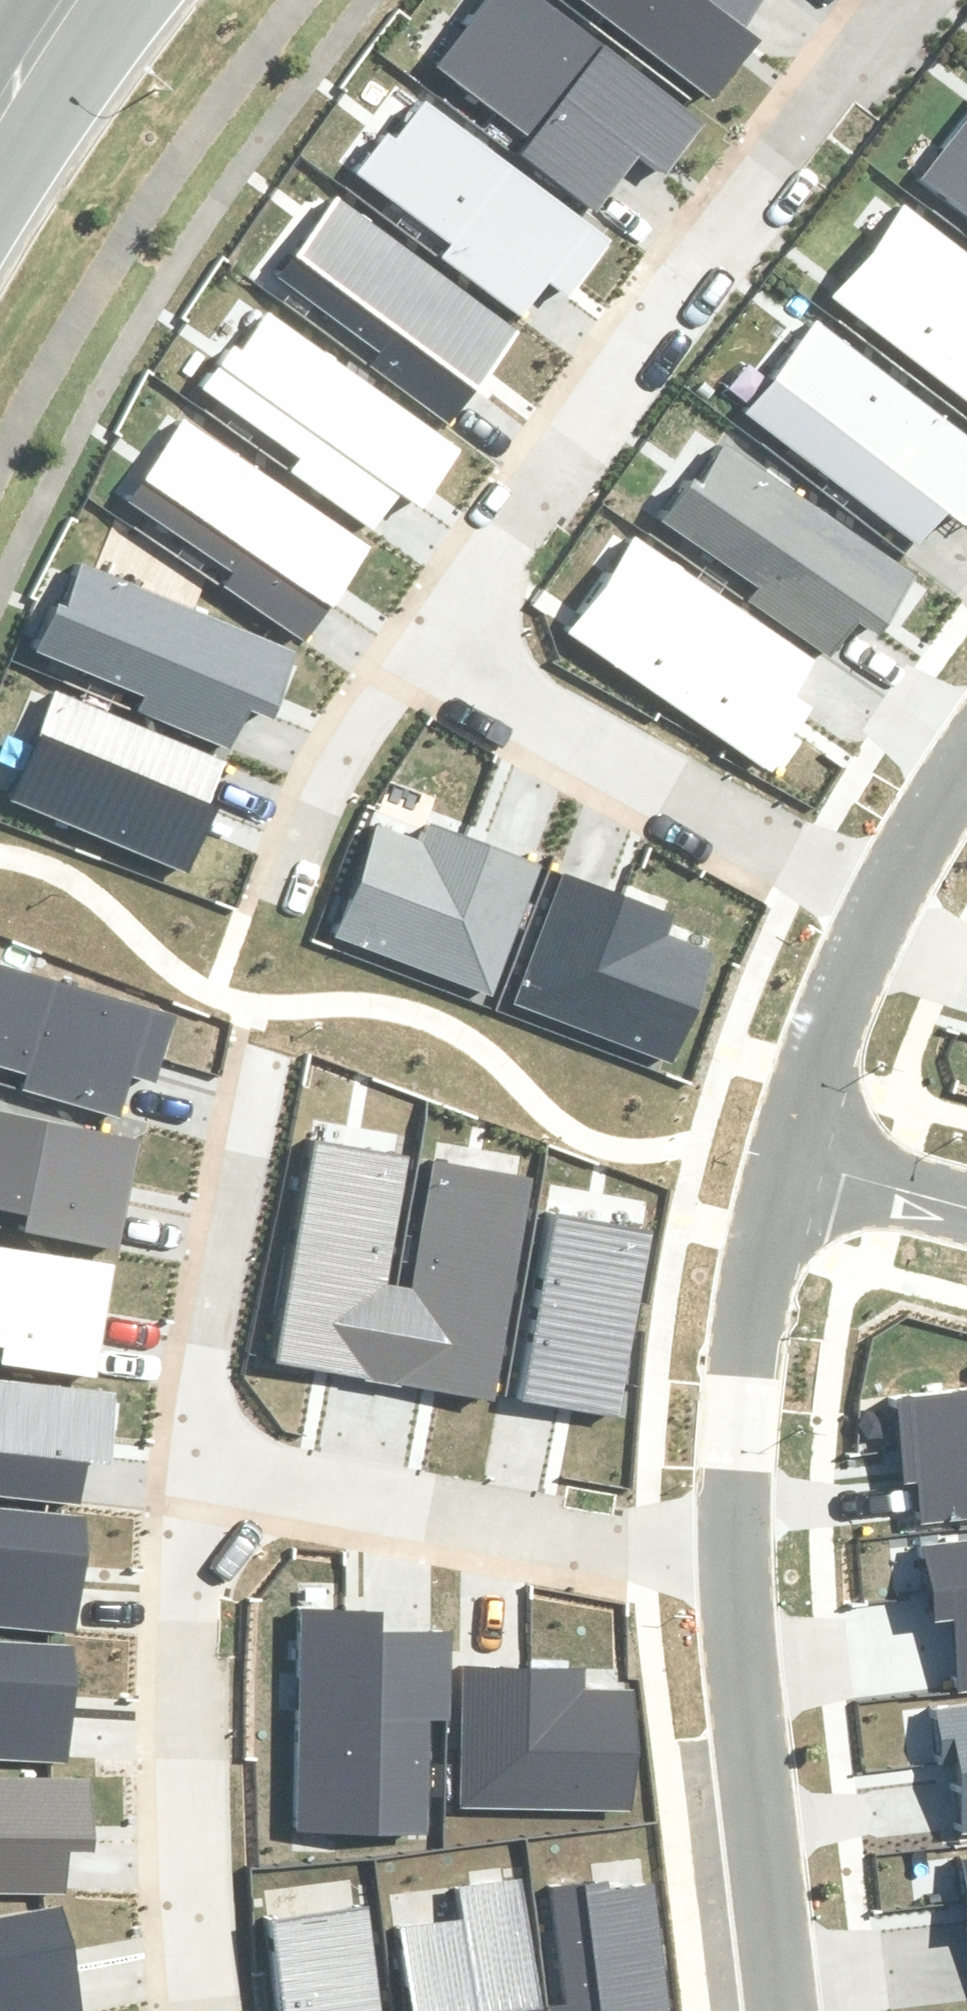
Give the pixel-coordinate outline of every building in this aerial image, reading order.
[(437,69),(529,136),(519,149),(598,206),(639,149),(672,172),(712,117),(548,0),(487,0),(437,69)] [(718,97),(763,38),(744,24),(762,0),(588,0),(718,97)] [(389,127),(359,166),(461,243),(454,251),(522,302),(545,273),(574,296),(619,238),(427,92),(396,132),(389,127)] [(966,214),(966,116),(919,177),(966,214)] [(337,194),(276,276),(378,351),(368,365),(450,425),(521,329),(337,194)] [(906,198),(834,289),(966,393),(966,246),(906,198)] [(232,348),(202,387),(303,464),(297,472),(365,523),(387,494),(417,516),(461,458),(269,312),(238,353),(232,348)] [(922,548),(950,513),(964,524),(966,520),(966,435),(818,319),(746,411),(922,548)] [(185,418),(128,502),(233,573),(223,588),(307,644),(374,546),(185,418)] [(690,482),(665,517),(764,584),(751,603),(838,662),(861,628),(876,638),(917,578),(725,446),(697,486),(690,482)] [(802,702),(827,665),(640,542),(576,638),(745,751),(777,772),(817,712),(802,702)] [(58,604),(38,648),(154,700),(150,709),(227,744),(242,710),(277,726),(307,659),(86,561),(65,607),(58,604)] [(52,701),(14,803),(189,868),(227,766),(52,701)] [(382,830),(343,929),(496,988),(542,870),(428,825),(420,845),(382,830)] [(517,997),(669,1056),(708,957),(670,942),(678,923),(563,878),(517,997)] [(12,1086),(14,1095),(102,1115),(113,1077),(136,1083),(155,1024),(0,974),(0,1082),(12,1086)] [(2,1210),(1,1228),(104,1246),(126,1139),(0,1113),(0,1209),(2,1210)] [(0,1254),(0,1366),(88,1375),(103,1268),(0,1254)] [(0,1386),(0,1498),(62,1503),(68,1459),(91,1461),(96,1395),(0,1386)] [(86,1515),(0,1507),(0,1627),(76,1634),(86,1515)] [(368,1622),(274,1620),(276,1824),(395,1828),(397,1708),(434,1708),(434,1638),(368,1638),(368,1622)] [(75,1643),(0,1639),(0,1758),(68,1762),(75,1643)] [(571,1672),(455,1670),(451,1812),(594,1814),(614,1799),(610,1692),(571,1691),(571,1672)] [(89,1778),(0,1776),(0,1892),(69,1894),(70,1851),(88,1851),(89,1778)] [(64,1907),(0,1918),(0,2010),(83,2010),(64,1907)]
